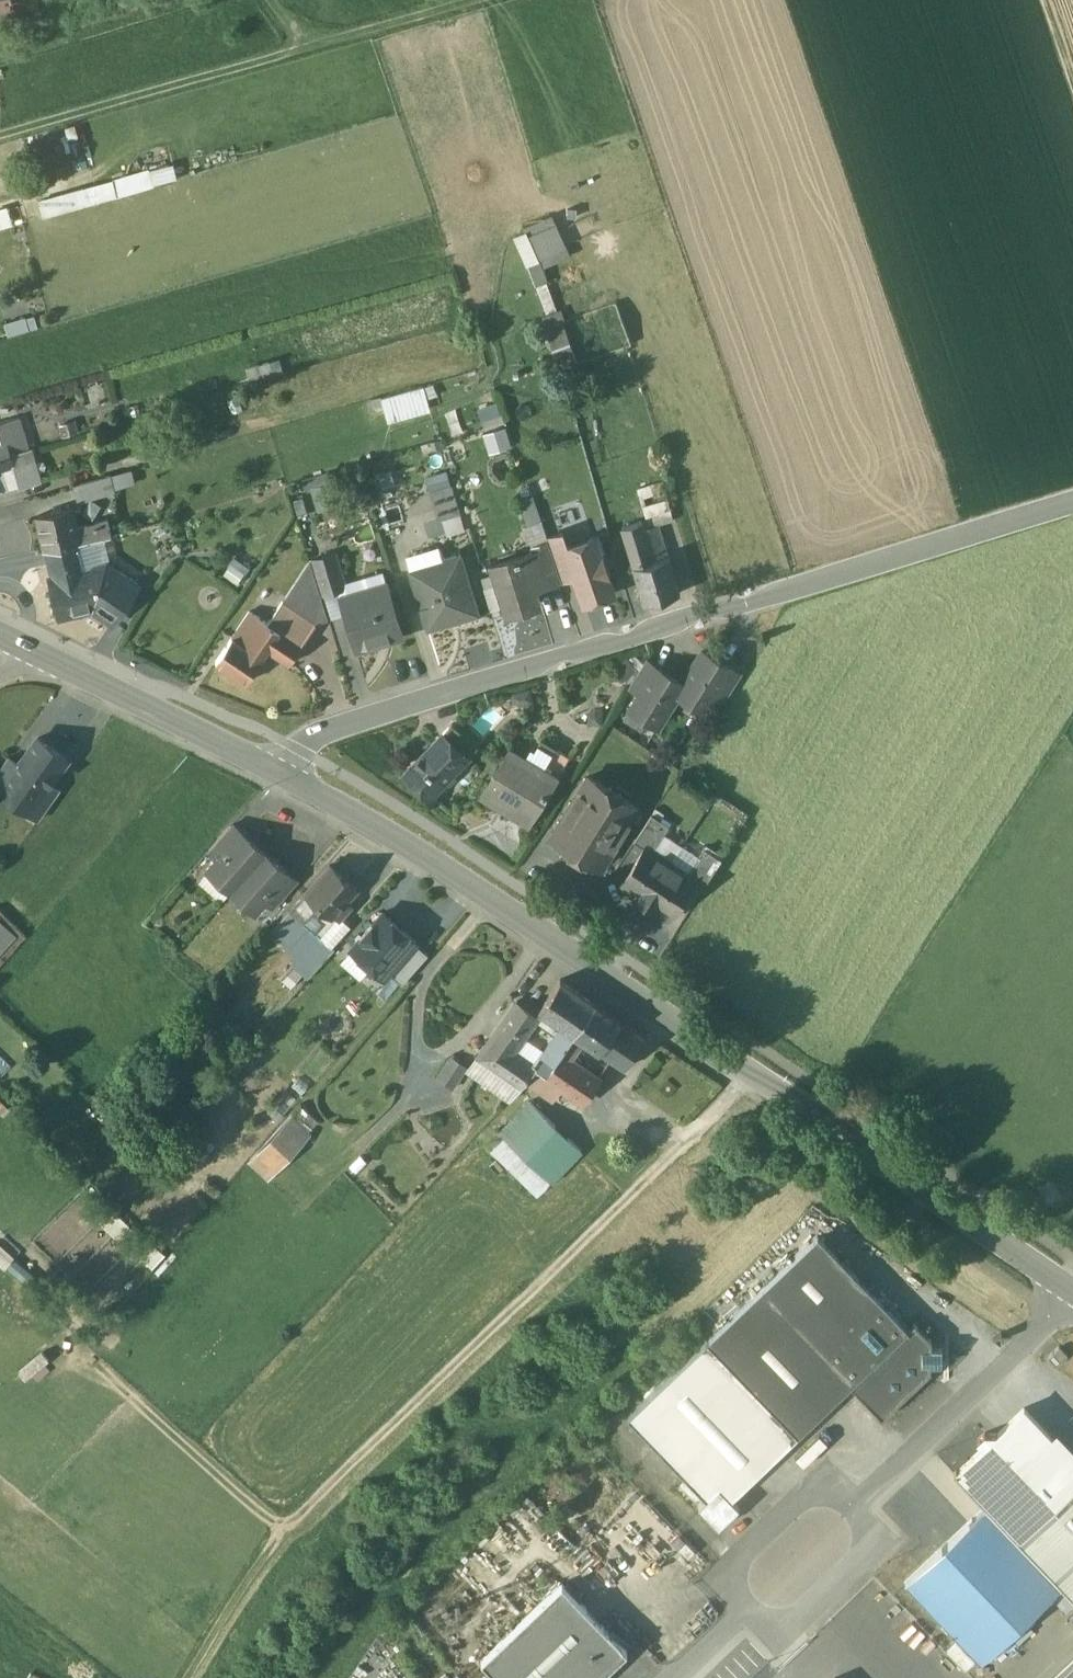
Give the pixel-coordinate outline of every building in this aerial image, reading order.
[(39,200),(42,219),(180,179),(174,165),(39,200)] [(0,211),(0,227),(14,223),(10,208),(0,211)] [(541,270),(570,259),(555,218),(514,233),(544,315),(540,316),(545,328),(567,320),(563,308),(556,311),(541,270)] [(423,386),(381,398),(388,420),(429,408),(423,386)] [(0,442),(0,456),(27,448),(18,417),(0,422),(0,439),(1,442),(0,442)] [(505,424),(482,430),(489,451),(511,445),(505,424)] [(0,456),(0,471),(1,471),(7,489),(19,485),(20,488),(38,482),(28,448),(27,448),(0,456)] [(460,513),(448,474),(429,481),(441,519),(460,513)] [(112,476),(75,486),(80,506),(105,499),(118,496),(112,476)] [(663,483),(637,490),(649,528),(658,525),(674,520),(663,483)] [(73,508),(37,517),(46,551),(49,551),(76,544),(82,542),(73,508)] [(649,528),(643,529),(641,521),(621,527),(633,567),(668,557),(658,525),(649,528)] [(562,534),(547,539),(561,579),(575,574),(566,548),(567,548),(562,534)] [(547,538),(531,545),(533,551),(535,551),(545,584),(561,580),(561,579),(547,539),(547,538)] [(567,548),(566,548),(575,574),(585,602),(611,593),(605,576),(607,575),(601,558),(599,558),(593,539),(567,548)] [(76,544),(49,551),(53,569),(81,563),(76,544)] [(440,551),(407,561),(412,577),(441,569),(439,561),(443,559),(440,551)] [(533,551),(490,564),(505,613),(539,603),(534,587),(545,584),(535,551),(533,551)] [(336,552),(311,560),(321,593),(346,585),(336,552)] [(443,559),(439,561),(441,569),(412,577),(428,628),(478,613),(460,554),(443,559)] [(633,567),(644,604),(680,594),(669,556),(668,557),(633,567)] [(81,563),(53,569),(54,575),(52,576),(61,615),(93,608),(98,600),(118,612),(138,584),(105,563),(82,568),(81,563)] [(387,582),(342,596),(358,648),(404,634),(387,582)] [(317,623),(284,600),(269,622),(281,631),(302,645),(317,623)] [(251,610),(233,636),(248,646),(265,620),(251,610)] [(265,620),(248,646),(233,636),(217,660),(247,680),(269,649),(281,631),(269,622),(265,620)] [(302,645),(281,631),(269,649),(290,663),(302,645)] [(729,669),(702,652),(682,684),(683,685),(677,694),(677,695),(703,711),(714,694),(713,694),(728,669),(729,669)] [(625,659),(618,676),(630,681),(637,665),(625,659)] [(656,669),(645,662),(629,686),(641,694),(657,669),(656,669)] [(682,684),(657,669),(656,669),(657,669),(641,694),(630,710),(658,727),(677,695),(677,694),(683,685),(682,684)] [(729,669),(728,669),(713,694),(714,694),(725,701),(740,677),(729,669)] [(477,744),(454,725),(443,737),(466,757),(477,744)] [(19,765),(3,787),(4,788),(29,806),(31,808),(49,782),(67,757),(38,737),(19,765)] [(466,757),(443,737),(431,749),(454,770),(466,757)] [(559,778),(511,748),(482,795),(500,806),(504,799),(535,817),(559,778)] [(454,770),(431,749),(408,774),(431,795),(454,770)] [(0,768),(0,790),(2,791),(4,788),(3,787),(19,765),(8,757),(0,768)] [(638,807),(589,777),(554,835),(573,846),(568,854),(580,862),(585,853),(603,865),(638,807)] [(49,782),(31,808),(29,806),(27,809),(40,818),(60,790),(49,782)] [(653,814),(635,841),(646,848),(647,846),(653,851),(670,825),(653,814)] [(232,824),(211,848),(221,856),(242,832),(232,824)] [(221,856),(210,869),(233,889),(266,851),(243,831),(242,832),(221,856)] [(646,848),(623,884),(647,899),(671,862),(653,851),(647,846),(646,848)] [(704,848),(688,873),(695,878),(694,879),(705,886),(722,859),(704,848)] [(266,851),(233,889),(255,908),(265,897),(287,872),(288,870),(266,851)] [(671,862),(647,899),(671,915),(694,879),(695,878),(688,873),(671,862)] [(356,889),(329,866),(289,912),(315,934),(316,933),(333,914),(339,919),(350,907),(344,902),(356,889)] [(287,872),(265,897),(276,906),(298,881),(287,872)] [(315,934),(289,912),(272,930),(299,953),(315,934)] [(417,942),(384,913),(352,949),(386,978),(390,973),(416,943),(417,942)] [(0,920),(0,954),(17,937),(0,920)] [(315,934),(299,953),(301,955),(317,968),(334,949),(316,933),(315,934)] [(429,955),(416,943),(390,973),(403,985),(429,955)] [(301,955),(292,965),(308,979),(317,968),(301,955)] [(594,1003),(560,980),(539,1010),(561,1026),(573,1034),(594,1003)] [(518,1002),(478,1060),(521,1090),(527,1082),(536,1069),(537,1068),(533,1065),(512,1051),(537,1015),(518,1002)] [(645,1039),(594,1003),(573,1034),(574,1034),(583,1041),(624,1069),(645,1039)] [(561,1026),(533,1065),(537,1068),(536,1069),(546,1076),(561,1054),(574,1034),(573,1034),(561,1026)] [(574,1034),(561,1054),(570,1060),(583,1041),(574,1034)] [(570,1060),(561,1054),(546,1076),(545,1077),(556,1084),(582,1103),(598,1079),(570,1060)] [(470,1068),(455,1059),(442,1079),(457,1089),(470,1068)] [(546,1076),(536,1069),(527,1082),(547,1097),(556,1084),(545,1077),(546,1076)] [(581,1151),(531,1103),(500,1134),(505,1139),(493,1152),(538,1196),(581,1151)] [(304,1106),(253,1161),(271,1177),(321,1121),(304,1106)] [(817,1235),(707,1341),(798,1435),(850,1385),(908,1329),(817,1235)] [(908,1329),(850,1385),(882,1418),(930,1371),(931,1365),(941,1365),(942,1347),(931,1347),(931,1340),(914,1323),(908,1329)] [(798,1435),(707,1341),(627,1417),(706,1499),(698,1506),(718,1527),(739,1507),(731,1499),(798,1435)] [(1060,1347),(1049,1358),(1058,1367),(1069,1356),(1060,1347)] [(1051,1437),(1024,1409),(998,1434),(985,1434),(978,1440),(984,1447),(957,1473),(956,1471),(954,1474),(985,1506),(1061,1586),(1062,1587),(1072,1598),(1072,1460),(1051,1438),(1051,1437)] [(985,1506),(953,1537),(949,1533),(943,1533),(933,1543),(933,1549),(937,1553),(905,1583),(981,1663),(1061,1586),(985,1506)] [(481,1660),(498,1677),(598,1677),(627,1651),(562,1583),(481,1660)] [(1057,1677),(1069,1677),(1072,1675),(1072,1662),(1057,1677)]
